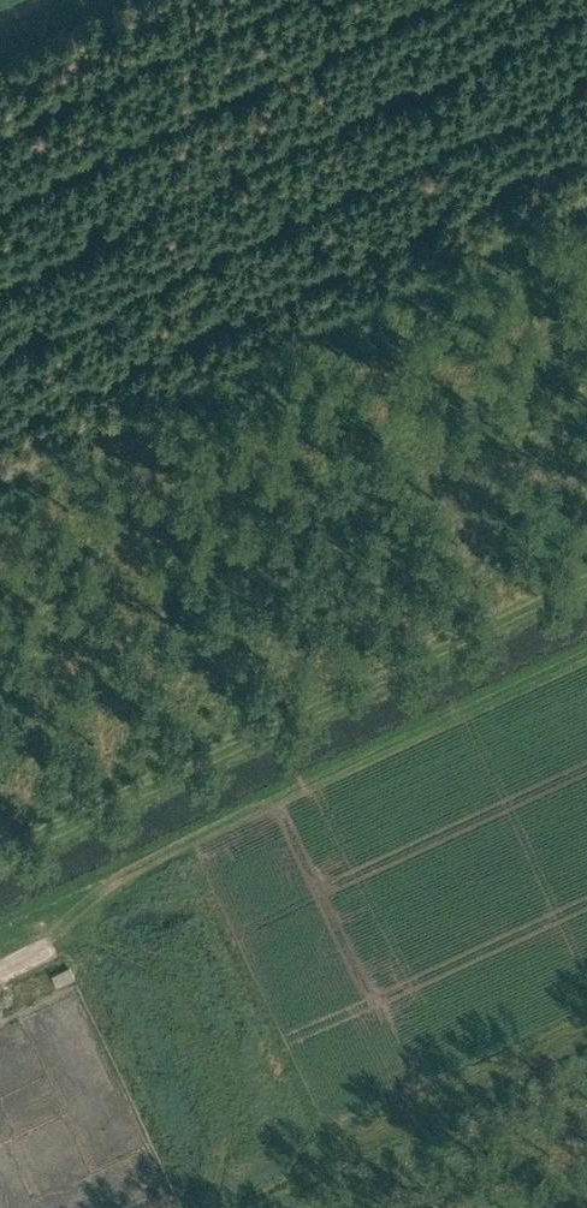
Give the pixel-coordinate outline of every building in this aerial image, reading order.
[(52,976),(58,987),(75,979),(70,968),(52,976)]
